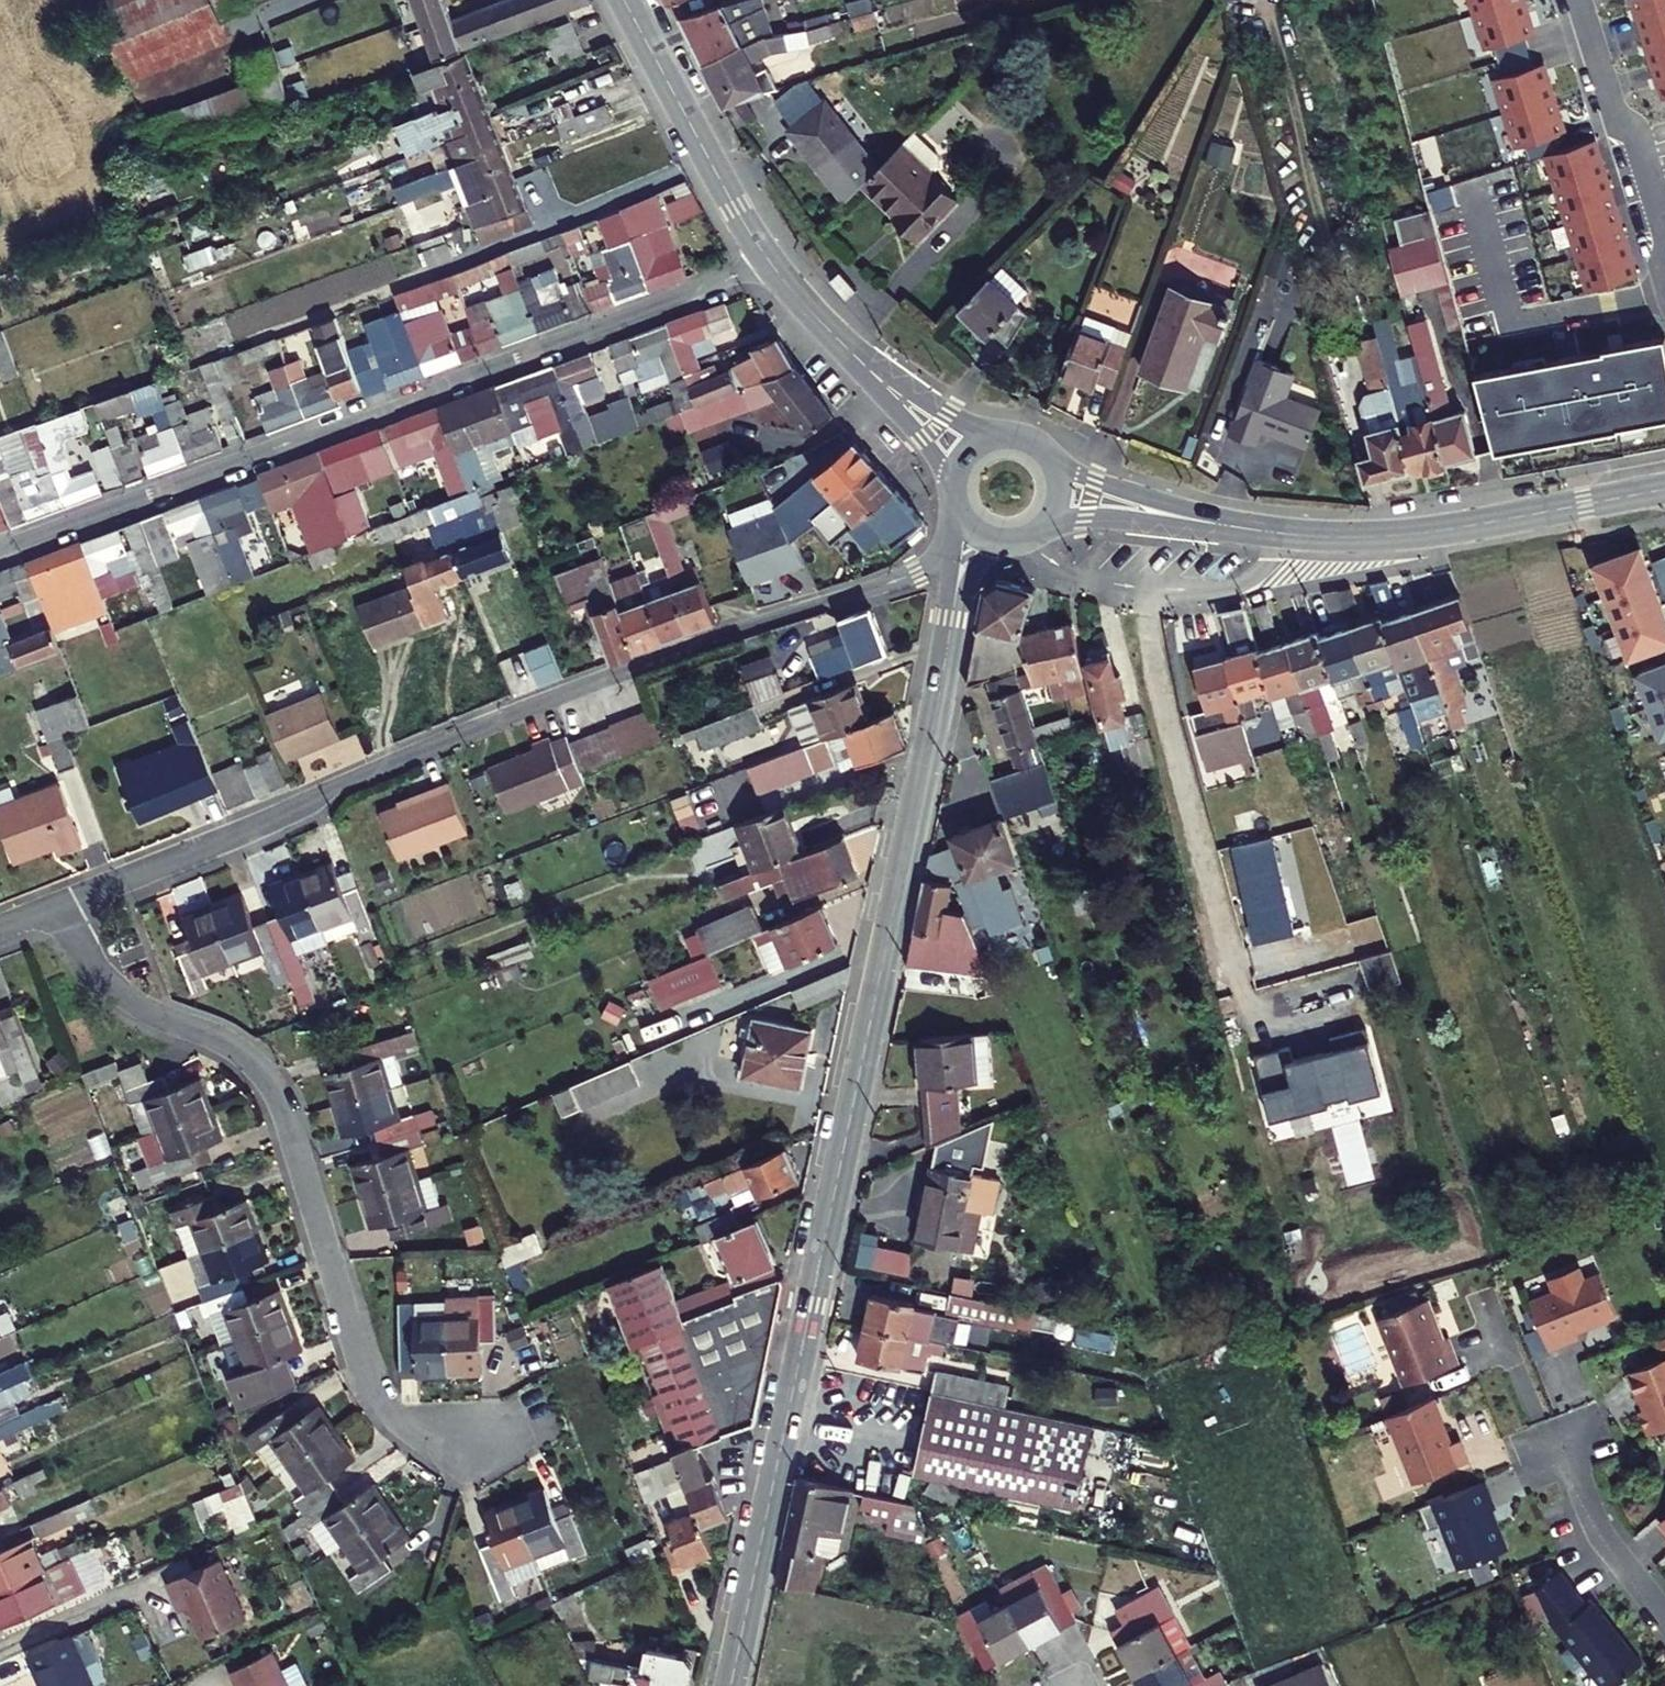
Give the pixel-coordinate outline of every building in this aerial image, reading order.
[(122,80),(231,43),(223,19),(247,11),(243,0),(95,0),(122,80)] [(427,64),(580,6),(578,0),(504,0),(445,22),(438,0),(405,0),(427,64)] [(732,37),(713,0),(712,0),(673,11),(693,54),(732,37)] [(751,16),(815,0),(746,0),(751,16)] [(751,16),(756,27),(806,20),(823,18),(818,0),(815,0),(751,16)] [(1529,0),(1481,0),(1476,1),(1487,36),(1497,33),(1526,24),(1535,21),(1529,0)] [(1646,17),(1664,11),(1664,0),(1641,0),(1646,17)] [(1646,17),(1656,50),(1664,47),(1664,11),(1646,17)] [(806,20),(756,27),(732,37),(693,54),(715,101),(729,96),(771,85),(760,62),(747,67),(743,59),(765,50),(761,40),(801,35),(801,30),(807,29),(806,20)] [(1530,39),(1526,24),(1497,33),(1501,47),(1530,39)] [(567,45),(561,30),(534,40),(540,55),(567,45)] [(1501,47),(1506,62),(1534,53),(1530,39),(1501,47)] [(546,71),(573,61),(567,45),(540,55),(546,71)] [(1656,50),(1664,79),(1664,47),(1656,50)] [(1506,62),(1496,65),(1507,99),(1555,85),(1544,50),(1534,53),(1506,62)] [(464,84),(455,61),(406,80),(414,100),(421,97),(426,110),(421,112),(424,117),(443,110),(437,95),(464,84)] [(456,131),(480,122),(464,84),(437,95),(443,110),(424,117),(430,133),(453,124),(456,131)] [(162,142),(253,112),(245,85),(153,114),(162,142)] [(1566,119),(1555,85),(1507,99),(1518,134),(1527,131),(1556,122),(1566,119)] [(725,117),(736,111),(729,96),(715,101),(713,101),(725,117)] [(859,149),(823,98),(785,125),(824,175),(859,149)] [(601,130),(595,114),(546,132),(552,149),(601,130)] [(445,172),(493,153),(480,122),(456,131),(453,124),(430,133),(421,136),(409,147),(412,153),(420,150),(430,178),(445,172)] [(1560,137),(1556,122),(1527,131),(1532,145),(1546,141),(1560,137)] [(1594,126),(1560,137),(1546,141),(1557,176),(1605,161),(1594,126)] [(889,224),(932,180),(894,144),(857,183),(888,213),(883,218),(889,224)] [(480,194),(505,184),(493,153),(445,172),(460,211),(481,204),(480,194)] [(1615,194),(1605,161),(1557,176),(1567,209),(1615,194)] [(905,239),(946,194),(932,180),(889,224),(905,239)] [(519,218),(505,184),(480,194),(481,204),(460,211),(458,212),(468,239),(519,218)] [(608,206),(640,289),(676,276),(667,253),(666,253),(642,192),(608,206)] [(1625,227),(1615,194),(1567,209),(1577,242),(1625,227)] [(690,209),(682,195),(657,209),(666,223),(690,209)] [(415,243),(402,204),(390,208),(405,248),(415,243)] [(591,254),(601,280),(577,289),(585,310),(640,289),(608,206),(587,214),(601,250),(591,254)] [(583,246),(572,220),(552,228),(563,255),(583,246)] [(1635,258),(1625,227),(1577,242),(1587,273),(1635,258)] [(1390,245),(1398,276),(1446,263),(1438,233),(1390,245)] [(433,238),(420,241),(427,258),(439,254),(433,238)] [(405,248),(399,252),(405,267),(427,258),(420,241),(415,243),(405,248)] [(496,290),(457,305),(465,325),(475,352),(529,331),(511,284),(498,250),(444,271),(450,286),(489,271),(496,290)] [(1018,291),(1029,279),(1003,255),(960,300),(990,325),(996,320),(1006,331),(1027,300),(1018,291)] [(1214,319),(1224,294),(1169,270),(1138,350),(1180,368),(1201,315),(1214,319)] [(537,303),(528,277),(511,284),(529,331),(585,310),(577,289),(557,297),(556,296),(537,303)] [(1104,331),(1109,317),(1078,306),(1066,336),(1057,363),(1088,376),(1092,366),(1106,373),(1119,338),(1104,331)] [(717,334),(707,310),(649,332),(679,411),(710,399),(702,378),(679,386),(675,374),(680,372),(678,366),(700,358),(694,342),(717,334)] [(441,334),(433,313),(399,326),(417,373),(475,352),(465,325),(441,334)] [(1360,392),(1372,433),(1356,438),(1363,462),(1410,449),(1398,405),(1392,384),(1378,333),(1375,318),(1357,322),(1375,388),(1360,392)] [(1473,357),(1490,419),(1524,412),(1527,424),(1664,398),(1664,329),(1663,318),(1601,330),(1601,332),(1604,345),(1587,348),(1585,335),(1473,357)] [(386,331),(395,355),(350,373),(356,387),(359,395),(417,373),(399,326),(386,331)] [(1337,375),(1352,370),(1340,326),(1325,331),(1337,375)] [(1407,380),(1393,330),(1378,333),(1392,384),(1407,380)] [(0,331),(0,369),(3,379),(16,374),(0,331)] [(679,411),(649,332),(595,352),(605,379),(642,365),(662,418),(679,411)] [(1601,332),(1585,335),(1587,348),(1604,345),(1601,332)] [(323,369),(300,377),(292,354),(277,360),(285,381),(299,417),(334,404),(331,397),(356,387),(350,373),(338,338),(314,347),(323,369)] [(1279,378),(1287,356),(1250,341),(1221,417),(1248,427),(1255,411),(1301,429),(1314,392),(1279,378)] [(780,372),(764,345),(736,355),(740,363),(721,376),(732,391),(780,372)] [(204,363),(225,443),(242,439),(227,383),(234,382),(227,357),(204,363)] [(584,386),(574,358),(535,372),(553,421),(566,454),(582,447),(562,394),(584,386)] [(1438,363),(1423,367),(1431,396),(1442,438),(1472,430),(1459,386),(1446,389),(1438,363)] [(553,421),(535,372),(482,392),(493,420),(530,406),(538,427),(553,421)] [(801,440),(822,424),(780,372),(732,391),(720,396),(728,412),(766,398),(801,440)] [(270,387),(274,400),(255,408),(263,430),(299,417),(285,381),(270,387)] [(493,420),(482,392),(424,413),(438,451),(454,496),(477,487),(463,448),(499,435),(493,420)] [(1442,438),(1431,396),(1398,405),(1410,449),(1423,446),(1424,448),(1427,448),(1429,452),(1441,449),(1440,441),(1442,441),(1442,438)] [(96,410),(38,432),(53,469),(70,462),(65,450),(67,440),(88,432),(85,425),(100,420),(96,410)] [(1493,431),(1527,424),(1524,412),(1490,419),(1493,431)] [(438,451),(424,413),(366,434),(376,461),(418,446),(422,457),(438,451)] [(190,431),(185,419),(170,425),(183,460),(218,446),(209,424),(190,431)] [(183,460),(170,425),(135,438),(149,473),(183,460)] [(376,461),(366,434),(305,456),(319,495),(344,486),(339,474),(376,461)] [(143,474),(130,441),(111,448),(124,482),(143,474)] [(108,442),(91,450),(90,454),(104,489),(124,482),(111,448),(108,442)] [(863,473),(843,449),(785,498),(805,521),(863,473)] [(102,490),(88,455),(70,462),(53,469),(66,503),(102,490)] [(305,456),(246,477),(247,480),(258,507),(280,499),(302,554),(336,541),(319,495),(305,456)] [(36,475),(41,488),(4,502),(12,523),(66,503),(53,469),(36,475)] [(824,544),(883,496),(863,473),(805,521),(810,527),(815,534),(824,544)] [(225,488),(224,485),(188,498),(202,534),(237,520),(235,516),(258,507),(247,480),(225,488)] [(12,523),(4,502),(1,494),(0,495),(0,528),(12,523)] [(883,554),(912,530),(883,496),(824,544),(815,534),(795,551),(814,574),(858,538),(865,532),(872,540),(883,554)] [(202,534),(188,498),(129,520),(138,543),(142,552),(165,544),(163,536),(183,529),(187,541),(202,534)] [(767,510),(771,517),(784,547),(810,527),(805,521),(785,498),(767,510)] [(663,511),(629,525),(632,534),(647,528),(667,520),(663,511)] [(438,544),(426,512),(415,516),(427,548),(438,544)] [(771,517),(713,540),(734,591),(762,579),(760,575),(769,572),(770,576),(793,566),(784,547),(771,517)] [(138,543),(129,520),(114,526),(123,549),(138,543)] [(465,531),(470,544),(445,554),(456,580),(505,562),(490,521),(465,531)] [(632,534),(658,599),(674,639),(697,630),(677,577),(667,580),(647,528),(632,534)] [(101,572),(97,561),(116,554),(106,529),(71,542),(85,578),(101,572)] [(865,532),(858,538),(864,547),(872,540),(865,532)] [(85,578),(71,542),(18,562),(31,596),(42,625),(96,605),(85,578)] [(1594,563),(1629,656),(1664,643),(1664,612),(1640,546),(1594,563)] [(445,554),(401,571),(414,604),(366,623),(368,628),(432,603),(428,591),(456,580),(445,554)] [(1660,576),(1664,574),(1664,556),(1654,561),(1660,576)] [(13,564),(26,598),(31,596),(18,562),(13,564)] [(10,604),(26,598),(13,564),(0,569),(0,597),(6,595),(10,604)] [(591,590),(582,568),(533,586),(544,613),(567,606),(580,640),(574,644),(573,648),(574,652),(576,654),(580,656),(587,656),(592,671),(619,660),(591,590)] [(414,604),(401,571),(353,590),(366,623),(414,604)] [(1030,586),(1001,576),(984,588),(966,678),(1011,663),(1011,645),(1006,639),(1005,634),(1007,629),(1023,627),(1030,586)] [(630,587),(626,578),(619,580),(623,591),(630,587)] [(591,590),(619,660),(646,650),(630,610),(623,591),(619,580),(618,580),(591,590)] [(1338,615),(1330,591),(1317,596),(1324,619),(1338,615)] [(1464,627),(1453,595),(1404,613),(1445,730),(1464,723),(1438,651),(1453,646),(1448,632),(1464,627)] [(674,639),(658,599),(630,610),(646,650),(674,639)] [(580,640),(567,606),(544,613),(546,620),(561,613),(574,644),(580,640)] [(883,652),(866,607),(836,618),(840,629),(822,636),(828,651),(807,659),(814,678),(883,652)] [(1238,608),(1208,617),(1221,664),(1238,721),(1256,716),(1250,695),(1266,690),(1254,654),(1238,608)] [(1445,730),(1404,613),(1375,623),(1387,658),(1391,668),(1410,661),(1436,733),(1445,730)] [(1375,623),(1374,619),(1343,629),(1371,707),(1382,703),(1380,695),(1386,693),(1376,662),(1387,658),(1375,623)] [(1077,636),(1072,620),(1050,623),(1060,673),(1081,669),(1077,636)] [(1060,673),(1050,623),(1023,627),(1031,678),(1060,673)] [(48,652),(39,627),(1,642),(11,667),(48,652)] [(1371,707),(1343,629),(1315,639),(1328,676),(1329,679),(1344,674),(1354,704),(1362,701),(1365,709),(1371,707)] [(1315,639),(1313,634),(1281,645),(1301,702),(1308,722),(1310,728),(1322,724),(1320,718),(1328,715),(1316,680),(1328,676),(1315,639)] [(822,636),(801,644),(807,659),(828,651),(822,636)] [(1301,702),(1281,645),(1254,654),(1266,690),(1268,697),(1278,694),(1283,708),(1301,702)] [(1110,675),(1102,652),(1085,657),(1103,719),(1122,712),(1117,698),(1122,697),(1115,674),(1110,675)] [(748,678),(739,657),(712,667),(722,692),(749,682),(748,678)] [(1638,673),(1661,736),(1664,734),(1664,662),(1638,673)] [(1238,721),(1221,664),(1190,673),(1203,716),(1219,711),(1234,762),(1249,758),(1238,721)] [(749,682),(756,700),(779,692),(770,669),(748,678),(749,682)] [(1008,685),(1003,671),(986,677),(1019,768),(1036,762),(1031,747),(1035,745),(1013,683),(1008,685)] [(868,720),(854,684),(806,702),(820,738),(868,720)] [(83,728),(71,697),(30,712),(42,744),(54,739),(83,728)] [(765,722),(756,700),(685,728),(693,750),(765,722)] [(337,749),(319,705),(267,726),(284,770),(337,749)] [(647,711),(607,727),(608,730),(618,754),(659,738),(647,711)] [(905,744),(892,711),(868,720),(820,738),(798,746),(807,771),(846,756),(850,766),(905,744)] [(191,750),(182,727),(167,733),(176,756),(191,750)] [(608,730),(565,747),(568,754),(575,771),(618,754),(608,730)] [(54,774),(65,770),(54,739),(42,744),(54,774)] [(807,771),(798,746),(741,768),(750,792),(807,771)] [(535,767),(488,785),(506,831),(586,800),(575,771),(568,754),(551,761),(549,756),(533,760),(535,767)] [(253,761),(255,766),(235,774),(246,803),(282,789),(268,755),(253,761)] [(157,763),(162,776),(119,793),(132,826),(176,809),(174,804),(188,799),(172,757),(157,763)] [(235,774),(231,765),(201,777),(216,815),(246,803),(235,774)] [(462,831),(445,787),(427,794),(428,797),(376,817),(392,858),(462,831)] [(51,793),(0,813),(0,849),(7,866),(42,852),(46,861),(74,850),(51,793)] [(673,798),(682,832),(695,828),(686,795),(673,798)] [(730,846),(739,871),(794,850),(796,849),(779,805),(729,824),(737,843),(730,846)] [(952,887),(965,918),(993,907),(987,890),(977,894),(971,878),(1017,860),(1001,819),(954,837),(958,848),(940,855),(952,887)] [(794,850),(803,875),(793,879),(797,890),(852,869),(838,833),(796,849),(794,850)] [(1273,837),(1230,847),(1252,938),(1295,928),(1273,837)] [(337,887),(326,861),(296,873),(315,924),(346,912),(352,925),(367,919),(352,881),(337,887)] [(265,885),(275,912),(261,917),(284,976),(297,971),(284,936),(315,924),(296,873),(265,885)] [(952,887),(924,880),(908,962),(919,965),(923,935),(961,943),(974,976),(988,979),(965,918),(950,913),(952,887)] [(248,922),(238,896),(209,907),(229,958),(258,947),(272,981),(284,976),(261,917),(248,922)] [(837,948),(819,906),(758,932),(766,951),(782,944),(792,967),(837,948)] [(179,919),(189,945),(175,950),(190,987),(204,982),(199,970),(229,958),(209,907),(179,919)] [(757,925),(750,908),(719,921),(726,938),(757,925)] [(488,952),(491,964),(534,953),(531,941),(488,952)] [(660,1010),(721,984),(708,953),(647,979),(660,1010)] [(13,1002),(0,1007),(0,1019),(17,1012),(13,1002)] [(9,1042),(23,1076),(41,1069),(17,1012),(0,1019),(0,1045),(9,1042)] [(813,1028),(753,1015),(740,1072),(799,1086),(813,1028)] [(347,1047),(352,1062),(321,1072),(331,1103),(388,1084),(378,1053),(391,1049),(387,1034),(347,1047)] [(1283,1055),(1248,1064),(1265,1129),(1323,1114),(1322,1109),(1343,1103),(1344,1108),(1376,1100),(1360,1035),(1325,1044),(1328,1058),(1287,1069),(1283,1055)] [(975,1085),(968,1039),(916,1042),(927,1149),(960,1134),(956,1087),(975,1085)] [(653,1080),(642,1055),(567,1088),(577,1113),(653,1080)] [(111,1073),(105,1059),(74,1073),(80,1086),(111,1073)] [(46,1081),(41,1069),(23,1076),(28,1088),(46,1081)] [(161,1090),(154,1072),(116,1087),(123,1104),(135,1099),(149,1131),(201,1110),(188,1079),(161,1090)] [(411,1109),(398,1113),(388,1084),(331,1103),(341,1132),(371,1122),(377,1139),(416,1126),(411,1109)] [(185,1150),(212,1139),(201,1110),(149,1131),(160,1159),(148,1163),(154,1178),(191,1163),(185,1150)] [(407,1147),(422,1143),(416,1126),(377,1139),(383,1156),(353,1166),(363,1195),(417,1177),(407,1147)] [(787,1176),(775,1147),(692,1182),(697,1194),(717,1185),(725,1203),(787,1176)] [(1001,1185),(934,1171),(918,1245),(972,1257),(981,1216),(994,1219),(1001,1185)] [(441,1203),(427,1208),(417,1177),(363,1195),(372,1225),(389,1219),(394,1234),(445,1217),(441,1203)] [(212,1213),(206,1197),(168,1213),(173,1228),(184,1223),(196,1254),(249,1233),(237,1203),(212,1213)] [(727,1206),(692,1221),(700,1238),(735,1223),(727,1206)] [(700,1238),(650,1259),(652,1263),(673,1314),(770,1273),(747,1218),(735,1223),(700,1238)] [(236,1274),(261,1263),(249,1233),(196,1254),(208,1283),(197,1288),(204,1306),(242,1290),(236,1274)] [(872,1271),(910,1273),(911,1249),(873,1247),(872,1271)] [(652,1263),(600,1284),(666,1450),(695,1438),(722,1428),(703,1389),(673,1314),(652,1263)] [(764,1363),(784,1267),(770,1273),(673,1314),(703,1389),(764,1363)] [(1530,1306),(1550,1355),(1580,1343),(1576,1332),(1582,1330),(1583,1334),(1618,1320),(1601,1279),(1586,1285),(1581,1272),(1550,1284),(1555,1296),(1530,1306)] [(274,1295),(248,1305),(242,1290),(204,1306),(210,1321),(220,1317),(232,1349),(287,1328),(274,1295)] [(909,1304),(866,1295),(859,1328),(939,1344),(943,1321),(1009,1334),(1013,1311),(944,1297),(940,1315),(932,1313),(932,1312),(908,1307),(909,1304)] [(1404,1392),(1459,1369),(1448,1343),(1444,1344),(1427,1305),(1376,1326),(1404,1392)] [(479,1309),(479,1323),(447,1324),(449,1382),(481,1381),(480,1352),(494,1351),(493,1309),(479,1309)] [(414,1326),(413,1311),(396,1311),(399,1374),(418,1374),(418,1383),(449,1382),(447,1324),(414,1326)] [(271,1367),(298,1356),(287,1328),(232,1349),(243,1377),(231,1382),(236,1395),(276,1380),(271,1367)] [(939,1344),(859,1328),(853,1360),(895,1368),(895,1366),(921,1371),(924,1351),(937,1354),(939,1344)] [(1627,1377),(1638,1403),(1641,1402),(1646,1413),(1639,1416),(1649,1439),(1664,1432),(1664,1361),(1627,1377)] [(31,1376),(26,1363),(0,1375),(0,1389),(31,1376)] [(722,1428),(752,1416),(764,1363),(703,1389),(722,1428)] [(999,1385),(938,1372),(933,1394),(994,1407),(999,1385)] [(418,1383),(418,1374),(399,1374),(400,1383),(418,1383)] [(994,1407),(933,1394),(915,1476),(1077,1511),(1095,1430),(994,1407)] [(46,1418),(63,1410),(57,1396),(0,1421),(0,1438),(15,1431),(24,1452),(55,1438),(46,1418)] [(1451,1446),(1434,1403),(1388,1422),(1415,1488),(1470,1466),(1460,1443),(1451,1446)] [(292,1433),(284,1420),(247,1442),(256,1456),(272,1446),(289,1474),(339,1443),(322,1415),(292,1433)] [(695,1438),(666,1450),(689,1507),(695,1522),(724,1511),(695,1438)] [(325,1493),(358,1472),(339,1443),(289,1474),(308,1505),(291,1516),(300,1529),(335,1508),(325,1493)] [(634,1474),(648,1503),(678,1489),(664,1460),(634,1474)] [(851,1491),(801,1480),(775,1596),(814,1605),(824,1559),(813,1557),(818,1534),(840,1539),(851,1491)] [(207,1540),(255,1519),(239,1481),(190,1502),(207,1540)] [(958,1500),(930,1484),(922,1499),(950,1515),(958,1500)] [(1494,1515),(1483,1488),(1420,1514),(1430,1537),(1444,1532),(1461,1575),(1507,1556),(1491,1517),(1494,1515)] [(874,1496),(863,1494),(860,1509),(870,1511),(874,1496)] [(874,1496),(870,1511),(869,1521),(887,1524),(885,1535),(923,1543),(908,1504),(874,1496)] [(551,1524),(540,1498),(509,1511),(532,1562),(562,1549),(569,1565),(584,1559),(566,1518),(551,1524)] [(372,1500),(341,1518),(335,1508),(300,1529),(306,1539),(323,1529),(340,1557),(389,1529),(372,1500)] [(37,1537),(81,1519),(75,1506),(31,1523),(37,1537)] [(695,1522),(689,1507),(659,1519),(676,1560),(705,1549),(695,1522)] [(532,1562),(509,1511),(482,1522),(493,1548),(479,1554),(497,1596),(512,1590),(505,1573),(532,1562)] [(375,1574),(406,1557),(389,1529),(340,1557),(356,1585),(339,1594),(347,1607),(382,1587),(375,1574)] [(27,1540),(0,1551),(0,1588),(42,1571),(27,1540)] [(0,1588),(0,1625),(83,1590),(70,1559),(42,1571),(0,1588)] [(225,1564),(173,1585),(185,1614),(194,1610),(207,1642),(250,1625),(225,1564)] [(1043,1576),(996,1600),(1002,1611),(1025,1654),(1071,1630),(1043,1576)] [(1562,1579),(1539,1597),(1548,1621),(1602,1685),(1626,1685),(1645,1670),(1625,1645),(1622,1645),(1613,1634),(1613,1630),(1595,1608),(1590,1613),(1562,1579)] [(1112,1617),(1120,1632),(1108,1638),(1132,1682),(1178,1657),(1163,1629),(1170,1625),(1162,1610),(1178,1602),(1171,1587),(1112,1617)] [(1186,1617),(1178,1602),(1162,1610),(1170,1625),(1186,1617)] [(974,1625),(968,1614),(951,1623),(980,1678),(1025,1654),(1002,1611),(974,1625)] [(28,1655),(35,1669),(41,1666),(50,1685),(89,1685),(67,1637),(28,1655)] [(595,1647),(571,1641),(579,1657),(593,1660),(595,1647)] [(632,1648),(628,1667),(641,1670),(644,1651),(632,1648)] [(589,1676),(618,1682),(617,1685),(686,1685),(690,1666),(683,1659),(644,1651),(641,1670),(628,1667),(593,1660),(589,1676)] [(274,1655),(231,1675),(237,1685),(289,1685),(274,1655)] [(1178,1657),(1132,1682),(1134,1685),(1193,1685),(1178,1657)] [(41,1666),(35,1669),(42,1685),(50,1685),(41,1666)] [(1320,1668),(1280,1685),(1328,1685),(1320,1668)]
